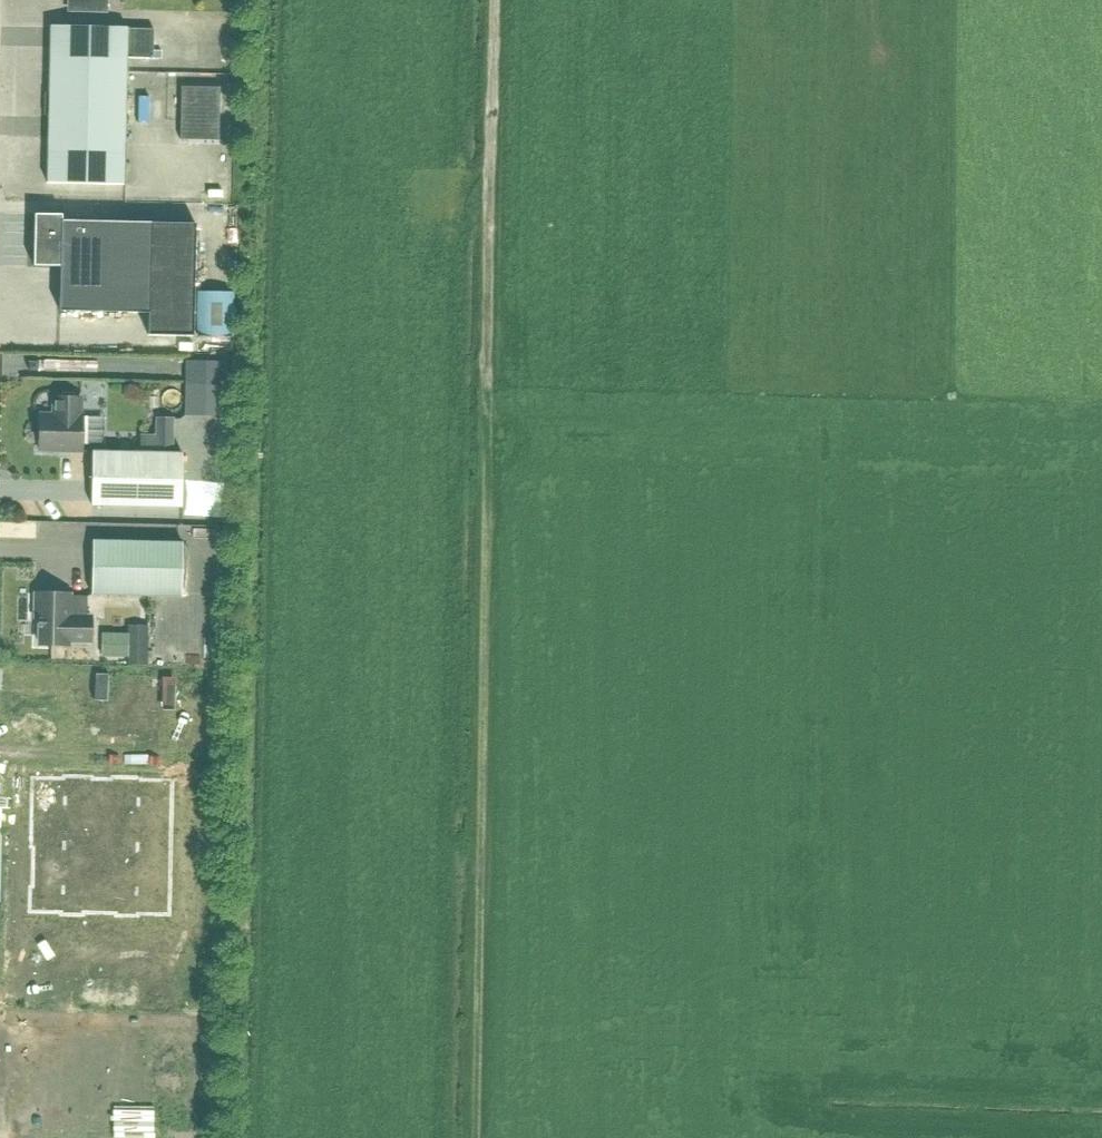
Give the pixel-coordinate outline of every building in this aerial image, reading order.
[(70,12),(107,13),(107,0),(70,0),(70,12)] [(126,27),(49,26),(46,184),(123,185),(126,27)] [(232,207),(179,206),(179,223),(190,224),(190,245),(231,246),(232,207)] [(150,223),(60,221),(59,311),(148,313),(150,223)] [(184,312),(204,310),(203,294),(183,295),(184,312)] [(236,323),(191,322),(190,358),(235,359),(236,323)] [(131,328),(130,338),(152,339),(153,329),(131,328)] [(80,398),(53,397),(53,415),(39,415),(38,451),(81,452),(82,416),(80,416),(80,398)] [(181,453),(92,451),(91,505),(180,507),(181,453)] [(181,543),(92,541),(91,595),(180,597),(181,543)] [(69,594),(35,593),(35,618),(39,618),(39,645),(68,645),(68,641),(90,642),(91,617),(86,617),(87,597),(69,596),(69,594)] [(31,779),(29,911),(61,912),(61,915),(139,916),(139,914),(172,915),(175,782),(142,781),(142,778),(64,777),(64,779),(31,779)]
